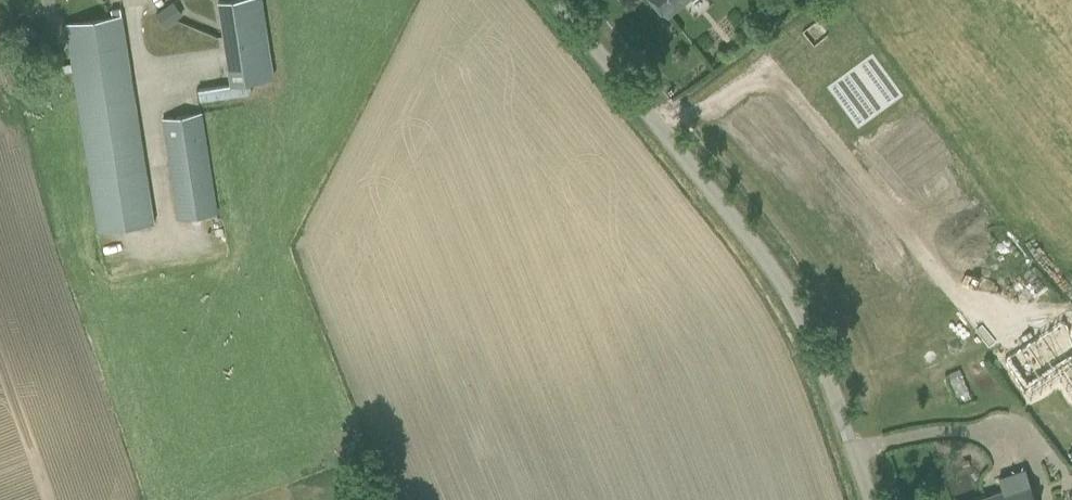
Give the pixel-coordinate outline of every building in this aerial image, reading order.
[(232,84),(273,77),(261,0),(222,0),(219,0),(232,84)] [(668,14),(684,0),(655,0),(655,3),(660,10),(665,10),(668,14)] [(112,17),(66,24),(98,228),(153,220),(121,8),(111,10),(112,17)] [(163,120),(178,219),(216,213),(201,114),(163,120)] [(973,499),(1025,499),(1035,497),(1025,468),(999,477),(1003,490),(973,499)]
